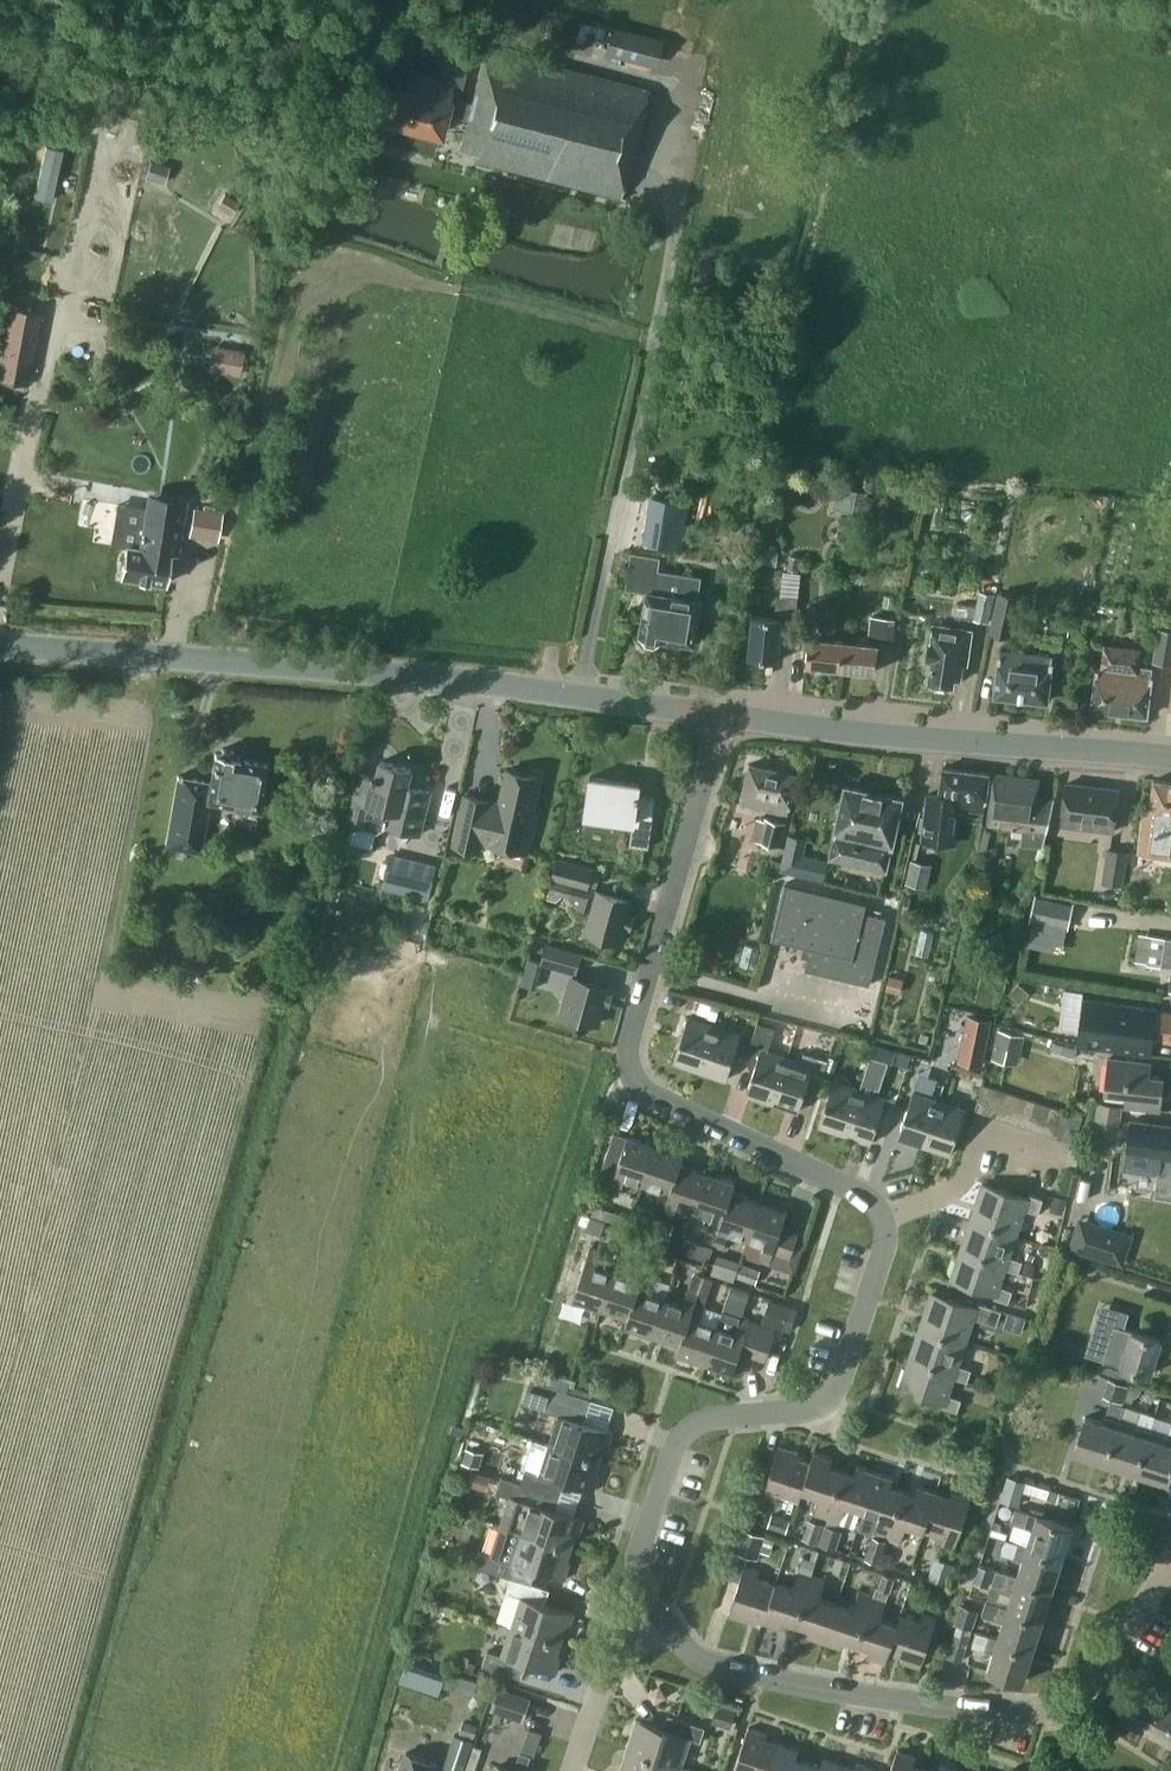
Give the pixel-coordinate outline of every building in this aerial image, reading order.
[(662,38),(611,25),(604,52),(655,65),(662,38)] [(467,114),(458,150),(478,155),(477,159),(619,196),(646,88),(485,46),(471,101),(458,98),(465,69),(445,64),(442,78),(418,72),(413,91),(396,86),(387,119),(439,133),(445,108),(467,114)] [(164,181),(169,165),(150,160),(145,176),(164,181)] [(231,215),(239,201),(225,192),(216,206),(231,215)] [(0,347),(0,378),(28,383),(41,313),(8,306),(0,347)] [(210,345),(210,371),(242,372),(242,345),(210,345)] [(128,397),(123,395),(118,396),(115,401),(115,406),(118,411),(123,412),(128,411),(131,406),(131,401),(128,397)] [(11,418),(14,405),(4,402),(1,416),(11,418)] [(918,503),(921,488),(905,485),(904,494),(909,501),(918,503)] [(126,544),(120,575),(164,583),(169,552),(176,554),(185,499),(148,492),(144,516),(142,516),(137,546),(126,544)] [(649,497),(644,543),(682,547),(687,501),(649,497)] [(221,512),(193,507),(188,535),(217,540),(221,512)] [(755,531),(753,547),(766,548),(768,532),(755,531)] [(698,598),(701,576),(658,569),(660,556),(632,551),(627,581),(648,585),(640,634),(646,642),(655,643),(664,638),(694,643),(701,599),(698,598)] [(801,554),(789,553),(788,568),(800,569),(801,554)] [(989,621),(994,594),(978,590),(973,617),(989,621)] [(1020,596),(998,591),(988,633),(1010,638),(1020,596)] [(794,626),(798,597),(777,594),(774,617),(752,615),(748,656),(778,659),(782,625),(794,626)] [(806,662),(841,666),(844,640),(833,639),(836,612),(834,611),(835,603),(824,602),(824,610),(822,610),(819,637),(809,636),(806,662)] [(858,668),(876,670),(879,639),(892,640),(895,618),(872,615),(869,643),(844,640),(841,666),(842,666),(841,670),(857,672),(858,668)] [(967,662),(971,629),(933,623),(931,641),(930,641),(927,656),(933,657),(929,679),(932,680),(936,686),(945,687),(950,682),(953,682),(955,672),(961,673),(963,662),(967,662)] [(1158,659),(1170,661),(1170,627),(1163,625),(1158,659)] [(1147,714),(1152,674),(1153,666),(1139,665),(1141,648),(1105,643),(1101,667),(1097,667),(1091,708),(1147,714)] [(1048,700),(1053,655),(1000,649),(995,694),(1048,700)] [(259,809),(265,774),(271,775),(273,764),(238,757),(238,756),(236,756),(233,749),(222,747),(217,752),(215,752),(209,780),(177,774),(165,844),(200,851),(209,800),(259,809)] [(381,760),(378,774),(359,770),(346,824),(377,831),(387,825),(420,833),(431,790),(408,784),(412,767),(381,760)] [(787,813),(797,774),(750,762),(740,803),(762,808),(762,807),(787,813)] [(986,800),(989,772),(942,766),(939,794),(929,793),(924,835),(951,839),(955,807),(984,810),(985,800),(986,800)] [(530,820),(540,777),(507,769),(499,801),(465,794),(453,845),(479,850),(481,841),(528,851),(534,821),(530,820)] [(988,821),(1023,826),(1021,843),(1043,846),(1054,798),(1037,795),(1039,779),(994,773),(988,821)] [(648,846),(655,798),(639,795),(641,783),(590,775),(585,812),(633,819),(630,844),(648,846)] [(1154,778),(1151,808),(1144,808),(1139,852),(1170,857),(1170,780),(1154,778)] [(1118,789),(1067,782),(1061,824),(1113,830),(1118,789)] [(892,846),(903,797),(845,784),(834,833),(835,833),(830,856),(886,869),(891,845),(892,846)] [(781,846),(786,822),(765,817),(764,819),(756,817),(751,839),(781,846)] [(1107,847),(1102,882),(1123,885),(1129,851),(1107,847)] [(428,900),(437,864),(391,852),(388,862),(383,861),(379,875),(384,876),(382,888),(428,900)] [(828,860),(796,853),(792,872),(824,880),(828,860)] [(587,887),(593,866),(557,857),(551,877),(552,878),(549,891),(571,896),(574,884),(587,887)] [(906,882),(926,886),(931,864),(911,859),(906,882)] [(870,984),(886,916),(864,911),(867,901),(786,881),(772,937),(810,946),(805,968),(870,984)] [(620,941),(624,927),(630,928),(633,916),(627,914),(631,899),(597,890),(597,892),(591,890),(583,894),(580,901),(584,908),(592,910),(586,931),(620,941)] [(911,896),(904,894),(901,911),(907,913),(911,896)] [(1029,919),(1067,928),(1073,904),(1035,895),(1029,919)] [(348,901),(329,896),(325,912),(344,917),(348,901)] [(1162,964),(1170,965),(1170,937),(1166,936),(1139,932),(1135,959),(1147,961),(1146,964),(1161,966),(1162,964)] [(576,972),(582,951),(546,942),(541,962),(576,972)] [(315,992),(324,994),(330,971),(321,969),(315,992)] [(904,977),(890,974),(886,989),(900,992),(904,977)] [(573,975),(562,1013),(597,1023),(608,985),(573,975)] [(1064,987),(1063,992),(1059,1026),(1078,1029),(1082,996),(1083,990),(1064,987)] [(1134,1051),(1152,1054),(1154,1037),(1170,1040),(1170,1011),(1157,1009),(1157,1006),(1082,996),(1076,1043),(1134,1051)] [(968,1014),(958,1058),(982,1064),(992,1020),(968,1014)] [(673,1060),(699,1069),(714,1024),(688,1016),(673,1060)] [(746,1092),(772,1101),(787,1056),(768,1050),(775,1027),(757,1021),(745,1058),(756,1061),(746,1092)] [(741,1033),(714,1024),(699,1069),(725,1078),(741,1033)] [(1025,1033),(998,1027),(992,1057),(1019,1063),(1025,1033)] [(1043,1048),(1074,1057),(1077,1047),(1046,1038),(1043,1048)] [(859,1088),(844,1133),(871,1142),(886,1097),(873,1093),(875,1086),(879,1087),(888,1060),(907,1066),(911,1055),(875,1043),(859,1088)] [(800,1060),(787,1056),(772,1101),(798,1110),(809,1078),(820,1082),(828,1059),(803,1051),(800,1060)] [(1127,1092),(1125,1103),(1125,1104),(1160,1108),(1164,1077),(1150,1075),(1151,1063),(1109,1058),(1108,1063),(1105,1089),(1127,1092)] [(818,1124),(844,1133),(859,1088),(833,1079),(818,1124)] [(987,1113),(996,1087),(983,1083),(975,1109),(987,1113)] [(1008,1091),(996,1087),(987,1113),(1000,1117),(1008,1091)] [(898,1136),(924,1144),(939,1100),(913,1091),(898,1136)] [(1021,1095),(1008,1091),(1000,1117),(1012,1121),(1021,1095)] [(1024,1125),(1033,1100),(1021,1095),(1012,1121),(1024,1125)] [(939,1100),(924,1144),(950,1153),(965,1108),(939,1100)] [(1045,1104),(1033,1100),(1024,1125),(1037,1129),(1045,1104)] [(1093,1134),(1118,1137),(1122,1105),(1097,1101),(1093,1134)] [(1058,1108),(1045,1104),(1037,1129),(1049,1134),(1058,1108)] [(1049,1134),(1062,1138),(1070,1112),(1058,1108),(1049,1134)] [(1070,1112),(1062,1138),(1074,1142),(1083,1116),(1070,1112)] [(1123,1167),(1157,1172),(1159,1172),(1157,1185),(1156,1194),(1164,1195),(1170,1196),(1170,1124),(1134,1119),(1130,1119),(1123,1167)] [(625,1176),(643,1182),(655,1145),(627,1136),(623,1148),(610,1144),(601,1169),(615,1174),(609,1189),(620,1193),(625,1176)] [(655,1145),(643,1182),(661,1188),(655,1205),(654,1207),(664,1210),(667,1201),(680,1163),(681,1163),(684,1154),(655,1145)] [(664,1210),(661,1217),(671,1220),(672,1220),(677,1204),(695,1210),(707,1172),(681,1163),(680,1163),(667,1201),(664,1210)] [(736,1182),(707,1172),(695,1210),(713,1216),(707,1232),(716,1235),(719,1228),(732,1190),(733,1191),(736,1182)] [(982,1182),(971,1216),(1016,1231),(1024,1207),(1038,1212),(1043,1197),(1028,1192),(1027,1197),(982,1182)] [(716,1235),(713,1244),(724,1248),(729,1231),(747,1237),(759,1200),(733,1191),(732,1190),(719,1228),(716,1235)] [(1055,1194),(1050,1209),(1062,1213),(1067,1198),(1055,1194)] [(759,1200),(747,1237),(764,1243),(759,1259),(769,1263),(773,1251),(790,1257),(798,1232),(781,1227),(787,1209),(759,1200)] [(613,1210),(594,1204),(591,1213),(610,1219),(613,1210)] [(652,1206),(646,1225),(657,1229),(661,1219),(661,1217),(664,1210),(654,1207),(652,1206)] [(604,1233),(607,1221),(590,1216),(587,1228),(604,1233)] [(1008,1254),(1016,1231),(971,1216),(961,1247),(1006,1262),(1004,1267),(1018,1271),(1022,1259),(1008,1254)] [(661,1219),(657,1229),(670,1233),(674,1223),(670,1222),(661,1219)] [(1079,1224),(1072,1247),(1121,1262),(1128,1240),(1079,1224)] [(716,1235),(705,1232),(702,1240),(713,1244),(716,1235)] [(687,1237),(682,1252),(709,1261),(714,1246),(687,1237)] [(601,1308),(613,1271),(596,1265),(601,1249),(591,1245),(573,1299),(601,1308)] [(998,1284),(1004,1267),(1006,1262),(961,1247),(951,1277),(995,1292),(994,1296),(1008,1301),(1012,1289),(998,1284)] [(652,1262),(663,1266),(668,1253),(657,1249),(652,1262)] [(640,1250),(636,1260),(647,1264),(650,1254),(640,1250)] [(613,1271),(601,1308),(627,1317),(628,1318),(641,1280),(644,1273),(647,1264),(636,1260),(636,1261),(631,1277),(613,1271)] [(755,1282),(760,1269),(740,1262),(736,1275),(755,1282)] [(665,1298),(653,1336),(679,1345),(680,1345),(693,1307),(693,1308),(695,1303),(696,1300),(699,1291),(704,1275),(695,1271),(694,1271),(692,1277),(688,1288),(683,1304),(665,1298)] [(653,1336),(665,1298),(648,1292),(653,1276),(644,1273),(641,1280),(628,1318),(627,1317),(624,1326),(653,1336)] [(679,1345),(676,1354),(705,1363),(717,1326),(700,1320),(700,1319),(704,1306),(705,1303),(713,1278),(704,1275),(699,1291),(696,1300),(695,1303),(693,1308),(693,1307),(680,1345),(679,1345)] [(731,1284),(723,1310),(729,1312),(735,1295),(745,1298),(748,1290),(731,1284)] [(931,1291),(920,1325),(965,1340),(973,1316),(996,1324),(1001,1309),(977,1301),(976,1305),(931,1291)] [(773,1300),(766,1321),(777,1325),(782,1326),(789,1306),(784,1304),(773,1300)] [(717,1326),(705,1363),(733,1373),(740,1350),(765,1359),(776,1327),(751,1319),(742,1316),(740,1315),(733,1313),(729,1312),(723,1310),(717,1326)] [(957,1363),(965,1340),(920,1325),(910,1356),(955,1371),(953,1375),(967,1380),(971,1368),(957,1363)] [(1149,1374),(1160,1338),(1132,1329),(1132,1330),(1117,1325),(1106,1360),(1121,1365),(1149,1374)] [(948,1393),(953,1375),(955,1371),(910,1356),(900,1386),(944,1400),(943,1405),(957,1410),(962,1397),(948,1393)] [(1131,1383),(1127,1382),(1127,1383),(1108,1377),(1101,1398),(1110,1400),(1110,1399),(1122,1402),(1123,1398),(1126,1399),(1129,1389),(1131,1383)] [(528,1388),(550,1395),(545,1409),(560,1414),(550,1443),(603,1460),(613,1431),(584,1421),(591,1397),(530,1378),(528,1388)] [(1141,1386),(1131,1383),(1129,1389),(1126,1399),(1132,1401),(1134,1396),(1139,1392),(1141,1386)] [(1086,1414),(1074,1450),(1106,1460),(1117,1424),(1118,1424),(1124,1404),(1123,1403),(1119,1402),(1118,1402),(1115,1401),(1113,1400),(1112,1400),(1111,1399),(1110,1399),(1110,1400),(1104,1420),(1086,1414)] [(1106,1460),(1136,1470),(1148,1434),(1155,1413),(1141,1408),(1134,1430),(1118,1424),(1117,1424),(1106,1460)] [(1136,1470),(1168,1480),(1170,1470),(1170,1421),(1165,1439),(1148,1434),(1136,1470)] [(521,1482),(553,1493),(557,1479),(593,1490),(603,1460),(550,1443),(532,1437),(522,1467),(526,1468),(521,1482)] [(779,1444),(763,1494),(777,1499),(779,1500),(782,1492),(798,1498),(800,1498),(803,1488),(802,1488),(811,1460),(797,1456),(799,1451),(779,1444)] [(484,1451),(466,1446),(462,1460),(480,1466),(484,1451)] [(814,1450),(811,1460),(802,1488),(803,1488),(819,1494),(813,1512),(826,1517),(842,1469),(830,1465),(833,1457),(814,1450)] [(863,1508),(875,1471),(857,1465),(854,1473),(842,1469),(826,1517),(840,1521),(846,1503),(863,1508)] [(864,1509),(858,1527),(874,1532),(887,1537),(903,1489),(891,1485),(894,1477),(875,1471),(863,1508),(864,1509)] [(501,1475),(496,1491),(509,1495),(500,1523),(500,1524),(575,1548),(584,1518),(548,1507),(553,1493),(521,1482),(501,1475)] [(1059,1492),(1007,1475),(1000,1498),(1018,1504),(1023,1489),(1057,1500),(1059,1492)] [(925,1529),(937,1491),(918,1485),(915,1493),(903,1489),(887,1537),(900,1541),(907,1523),(925,1529)] [(950,1496),(937,1491),(925,1529),(943,1535),(940,1542),(955,1547),(971,1497),(952,1491),(950,1496)] [(1077,1501),(1063,1497),(1057,1516),(1071,1520),(1077,1501)] [(1033,1527),(1027,1544),(1027,1545),(1063,1556),(1073,1525),(1016,1506),(1011,1521),(1033,1527)] [(791,1519),(772,1513),(768,1525),(786,1531),(791,1519)] [(802,1536),(817,1541),(823,1523),(809,1518),(802,1536)] [(565,1578),(575,1548),(500,1524),(490,1553),(479,1549),(474,1564),(493,1570),(511,1576),(524,1580),(529,1566),(565,1578)] [(818,1543),(836,1548),(842,1529),(824,1524),(818,1543)] [(741,1527),(733,1550),(757,1558),(760,1550),(769,1553),(774,1538),(741,1527)] [(872,1535),(864,1557),(879,1562),(887,1540),(872,1535)] [(1053,1587),(1063,1556),(1027,1545),(1027,1544),(1006,1537),(1002,1551),(1023,1558),(1017,1575),(1017,1576),(1053,1587)] [(803,1556),(799,1569),(811,1573),(815,1560),(803,1556)] [(935,1557),(928,1578),(947,1584),(954,1564),(935,1557)] [(745,1564),(740,1580),(728,1614),(748,1620),(749,1616),(762,1620),(775,1582),(757,1576),(760,1569),(745,1564)] [(992,1570),(978,1566),(975,1578),(989,1582),(992,1570)] [(1013,1589),(1008,1606),(1043,1617),(1053,1587),(1017,1576),(1017,1575),(996,1568),(992,1582),(1013,1589)] [(775,1582),(762,1620),(781,1626),(784,1618),(796,1622),(812,1574),(799,1570),(793,1588),(775,1582)] [(895,1577),(882,1572),(878,1586),(891,1590),(895,1577)] [(812,1574),(796,1622),(809,1626),(806,1635),(824,1641),(837,1603),(820,1597),(826,1579),(820,1577),(819,1576),(818,1576),(817,1576),(816,1576),(816,1575),(815,1575),(813,1575),(812,1574)] [(511,1576),(506,1590),(518,1594),(519,1595),(521,1596),(512,1624),(512,1625),(564,1642),(574,1612),(538,1600),(543,1586),(524,1580),(511,1576)] [(854,1609),(837,1603),(824,1641),(842,1647),(845,1638),(857,1643),(873,1595),(860,1590),(854,1609)] [(873,1595),(857,1643),(870,1647),(868,1652),(867,1655),(886,1661),(889,1651),(888,1651),(897,1623),(880,1618),(887,1599),(873,1595)] [(1003,1620),(998,1637),(1033,1649),(1043,1617),(1008,1606),(986,1599),(982,1613),(1003,1620)] [(953,1621),(972,1627),(978,1609),(960,1603),(953,1621)] [(897,1623),(888,1651),(889,1651),(893,1652),(903,1656),(901,1660),(920,1667),(925,1652),(937,1617),(922,1612),(920,1620),(900,1613),(897,1623)] [(486,1652),(483,1664),(514,1674),(519,1660),(555,1672),(561,1652),(564,1642),(512,1625),(503,1652),(502,1654),(497,1652),(487,1649),(486,1652)] [(947,1655),(961,1659),(971,1630),(957,1625),(947,1655)] [(998,1637),(976,1630),(972,1644),(993,1651),(987,1669),(1023,1680),(1033,1649),(998,1637)] [(478,1658),(463,1652),(458,1663),(473,1669),(478,1658)] [(479,1680),(466,1675),(461,1688),(474,1693),(479,1680)] [(491,1709),(523,1720),(530,1697),(499,1686),(491,1709)] [(1114,1717),(1150,1734),(1164,1704),(1128,1687),(1114,1717)] [(736,1709),(717,1703),(711,1720),(730,1727),(736,1709)] [(1164,1704),(1150,1734),(1170,1744),(1170,1707),(1164,1704)] [(637,1719),(627,1748),(681,1766),(690,1737),(700,1740),(705,1726),(677,1717),(672,1731),(637,1719)] [(478,1725),(463,1719),(459,1732),(474,1737),(478,1725)] [(780,1741),(766,1737),(768,1732),(749,1726),(734,1770),(770,1770),(780,1741)] [(535,1756),(543,1732),(528,1727),(520,1751),(530,1755),(535,1756)] [(461,1770),(463,1770),(473,1740),(454,1733),(443,1765),(461,1770)] [(808,1760),(796,1756),(799,1748),(780,1741),(770,1770),(805,1770),(808,1760)] [(474,1744),(465,1770),(475,1770),(483,1747),(474,1744)] [(627,1748),(619,1770),(679,1770),(681,1766),(627,1748)] [(926,1767),(913,1762),(916,1754),(898,1748),(890,1770),(924,1770),(926,1767)] [(435,1761),(406,1751),(399,1770),(432,1770),(435,1761)] [(530,1755),(520,1751),(513,1770),(497,1764),(495,1770),(525,1770),(530,1755)] [(808,1760),(805,1770),(839,1770),(842,1762),(823,1756),(821,1764),(808,1760)] [(839,1770),(876,1770),(877,1768),(857,1762),(856,1767),(842,1762),(839,1770)] [(926,1767),(924,1770),(959,1770),(960,1769),(941,1762),(938,1770),(926,1767)]
